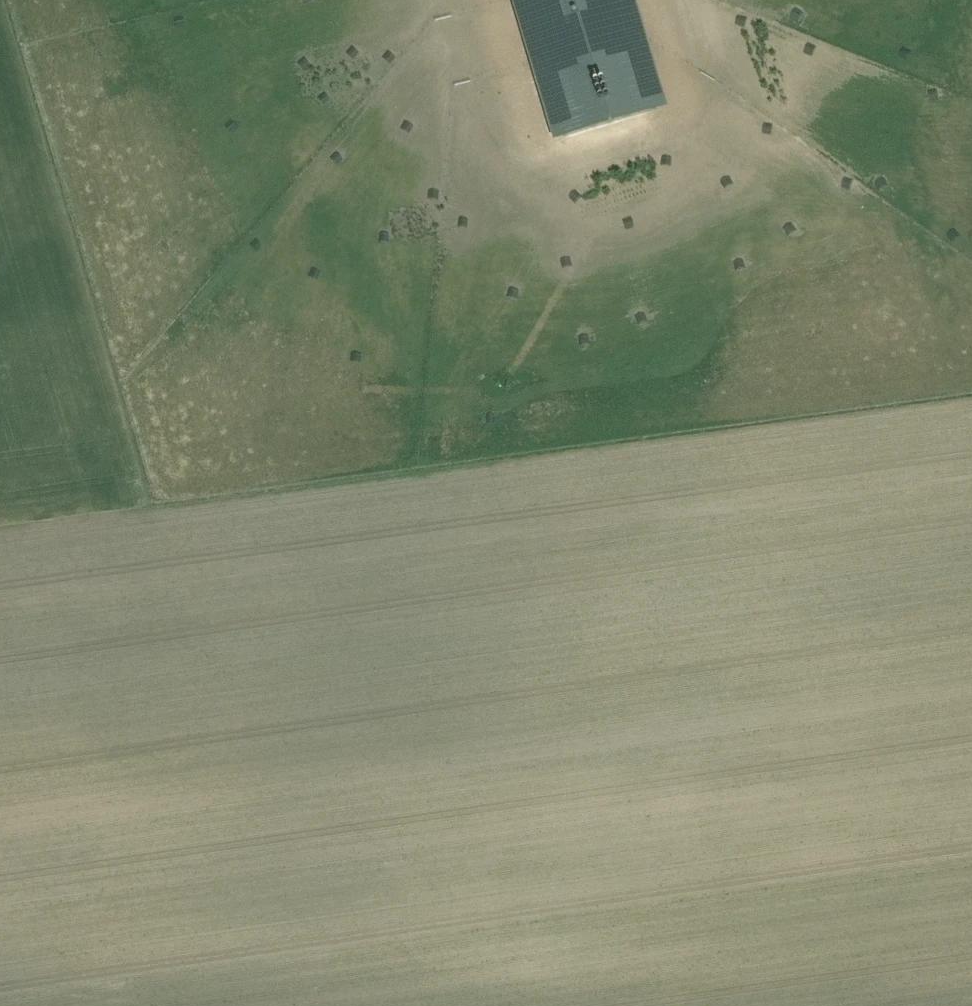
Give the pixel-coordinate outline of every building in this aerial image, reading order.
[(553,141),(667,108),(636,0),(512,0),(553,141)]
